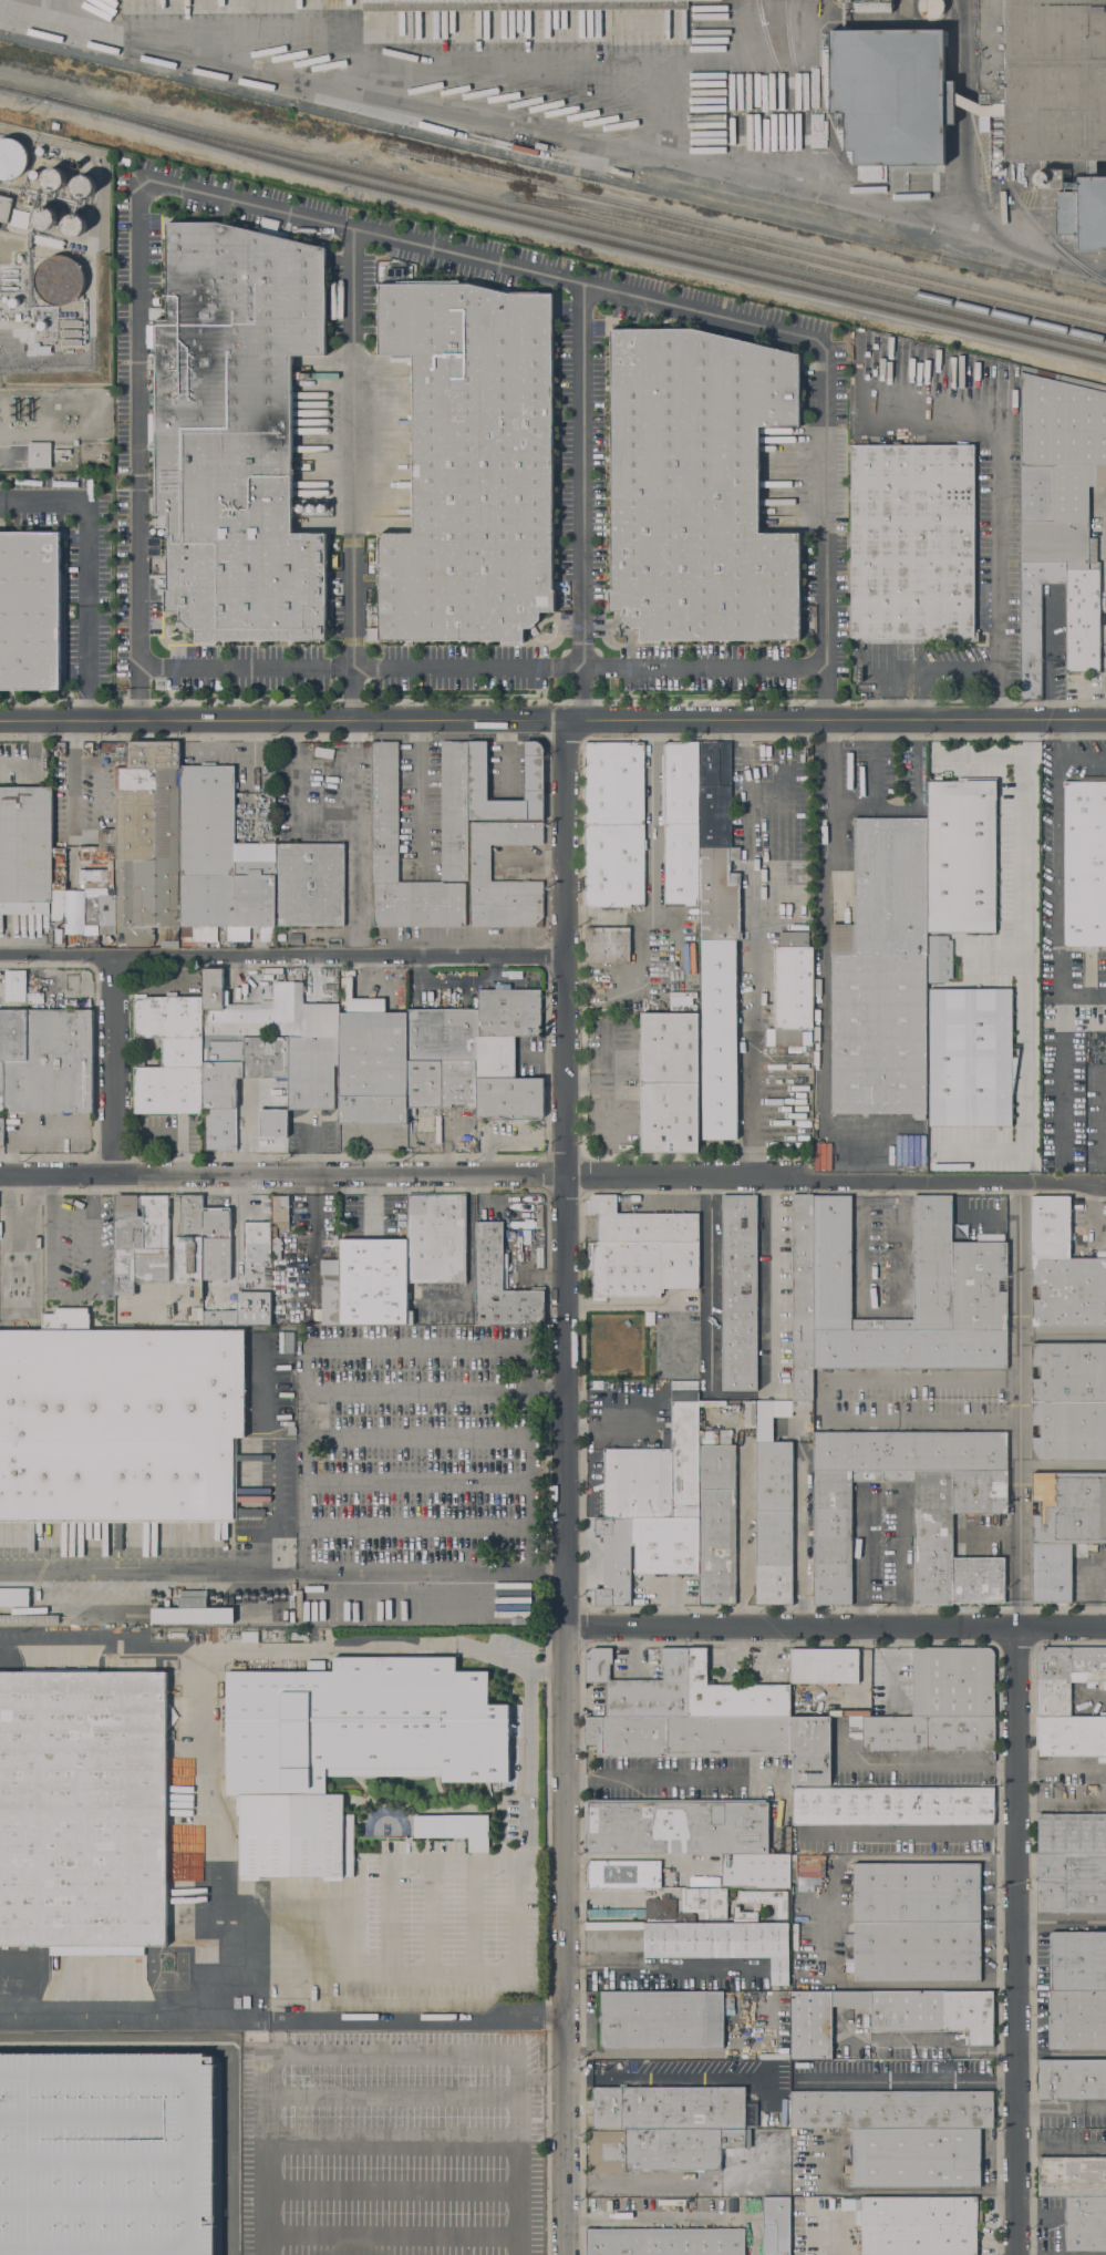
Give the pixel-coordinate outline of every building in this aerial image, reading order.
[(363,10),(363,0),(688,0),(688,9),(363,10)] [(855,2),(855,0),(896,0),(896,8),(893,8),(893,12),(855,12),(855,8),(852,8),(854,2),(855,2)] [(920,1),(921,0),(943,0),(944,2),(944,4),(944,7),(944,9),(943,11),(943,13),(941,14),(940,16),(938,18),(936,18),(933,19),(931,19),(929,19),(927,18),(924,17),(923,16),(921,13),(920,11),(920,10),(919,8),(919,6),(919,3),(920,1)] [(980,103),(980,0),(1105,0),(1105,159),(1097,159),(1097,176),(1105,176),(1105,250),(1075,250),(1075,241),(1064,241),(1064,235),(1057,235),(1056,192),(1078,192),(1078,176),(1087,176),(1087,158),(1006,161),(1005,115),(1005,105),(1005,103),(980,103)] [(954,127),(944,127),(945,168),(855,169),(855,155),(846,155),(846,117),(831,117),(830,34),(944,33),(944,84),(954,84),(954,95),(954,106),(954,127)] [(982,105),(1005,105),(1005,115),(980,115),(954,106),(954,95),(982,105)] [(1,178),(0,178),(0,138),(3,137),(8,137),(11,137),(14,138),(18,140),(21,142),(23,144),(25,147),(28,151),(29,154),(29,157),(29,162),(28,165),(27,168),(24,172),(21,174),(19,176),(15,178),(12,178),(8,179),(4,179),(1,178)] [(536,142),(548,145),(547,151),(535,148),(536,142)] [(43,154),(42,155),(40,155),(39,155),(38,154),(37,153),(35,151),(37,150),(38,147),(39,147),(40,146),(42,147),(43,148),(44,150),(44,151),(44,153),(43,154)] [(64,185),(63,187),(62,188),(60,189),(58,191),(55,191),(54,191),(52,191),(50,189),(48,188),(46,187),(45,186),(44,184),(43,183),(43,181),(43,178),(43,176),(44,174),(44,173),(46,171),(48,169),(50,168),(51,167),(53,167),(55,167),(58,167),(59,168),(61,169),(62,171),(64,172),(65,174),(65,175),(66,177),(66,179),(65,182),(65,184),(64,185)] [(1051,169),(1063,168),(1063,187),(1051,188),(1051,169)] [(38,178),(37,179),(35,179),(34,179),(32,178),(31,177),(30,175),(30,173),(31,172),(32,171),(33,169),(35,169),(37,169),(38,169),(39,172),(40,172),(40,174),(40,175),(39,177),(38,178)] [(1046,184),(1044,185),(1043,186),(1040,186),(1037,185),(1036,184),(1034,183),(1033,179),(1033,177),(1034,175),(1035,173),(1037,172),(1040,171),(1042,171),(1044,172),(1046,173),(1047,175),(1048,176),(1048,179),(1047,182),(1046,184)] [(92,196),(90,197),(87,198),(86,198),(84,198),(82,198),(80,197),(77,197),(76,196),(75,194),(73,193),(73,191),(72,188),(72,186),(72,184),(73,183),(74,181),(75,178),(76,177),(77,176),(80,175),(82,175),(84,175),(86,175),(89,175),(90,176),(92,177),(93,178),(94,181),(95,183),(95,184),(96,186),(95,188),(95,191),(94,193),(93,194),(92,196)] [(8,223),(0,220),(0,195),(13,198),(8,223)] [(214,207),(213,215),(185,208),(186,200),(214,207)] [(55,225),(54,226),(52,228),(51,229),(49,229),(46,230),(44,230),(42,230),(41,229),(39,228),(38,227),(35,226),(34,224),(34,222),(33,219),(33,217),(33,216),(34,214),(35,212),(37,210),(38,208),(40,207),(42,207),(43,206),(45,206),(48,206),(50,207),(52,208),(53,209),(54,212),(55,213),(56,215),(56,217),(58,219),(56,220),(56,223),(55,225)] [(28,229),(10,225),(13,208),(31,213),(28,229)] [(84,233),(82,235),(81,236),(79,236),(76,237),(75,237),(73,237),(71,236),(69,235),(68,234),(66,233),(64,231),(64,229),(63,227),(63,225),(63,223),(64,222),(65,219),(66,217),(68,216),(70,215),(71,214),(73,214),(75,214),(77,214),(79,214),(81,215),(83,216),(84,218),(85,219),(86,222),(86,224),(86,225),(86,227),(86,229),(85,231),(84,233)] [(165,589),(167,589),(168,527),(154,527),(155,443),(148,442),(148,413),(154,413),(155,319),(167,319),(168,222),(217,222),(258,231),(261,216),(279,220),(276,236),(325,248),(325,354),(291,354),(291,533),(325,533),(325,640),(218,640),(218,642),(196,642),(196,628),(189,628),(179,618),(179,611),(165,611),(165,589)] [(82,302),(82,258),(38,257),(37,301),(82,302)] [(552,589),(554,589),(554,611),(539,611),(540,619),(530,628),(524,628),(524,642),(502,642),(502,640),(366,640),(366,628),(379,628),(379,533),(413,533),(413,354),(380,354),(379,285),(468,284),(509,294),(551,292),(552,589)] [(661,641),(640,642),(640,628),(632,628),(623,618),(623,611),(609,611),(609,589),(610,589),(611,328),(693,328),(799,354),(799,425),(758,425),(758,533),(799,533),(799,640),(661,640),(661,641)] [(1021,368),(1105,388),(1105,486),(1088,486),(1088,537),(1096,537),(1096,562),(1099,562),(1099,671),(1066,671),(1066,584),(1066,563),(1021,563),(1021,368)] [(28,442),(51,442),(51,467),(28,467),(28,442)] [(974,631),(978,631),(978,641),(926,641),(926,643),(861,643),(861,637),(850,637),(850,444),(974,444),(974,631)] [(60,690),(0,690),(0,532),(60,532),(60,690)] [(1066,563),(1066,584),(1042,584),(1042,699),(1021,699),(1021,563),(1066,563)] [(207,941),(207,946),(179,946),(179,947),(162,946),(162,939),(164,939),(165,927),(154,927),(154,944),(151,944),(151,946),(115,946),(115,925),(85,925),(75,927),(75,929),(65,929),(65,920),(61,920),(61,923),(58,921),(58,920),(52,920),(52,903),(52,889),(66,889),(65,915),(73,916),(83,914),(83,894),(115,894),(115,859),(115,845),(99,845),(99,826),(106,827),(106,828),(115,828),(115,790),(115,765),(126,765),(126,741),(179,741),(179,765),(200,765),(200,763),(215,763),(215,764),(235,764),(235,843),(344,843),(344,925),(276,925),(276,940),(260,940),(260,926),(249,926),(249,940),(227,940),(227,926),(216,926),(216,941),(207,941)] [(467,820),(467,881),(443,881),(443,883),(465,883),(465,926),(374,926),(374,884),(373,884),(372,743),(397,742),(399,882),(442,882),(441,742),(467,742),(467,820)] [(487,742),(487,800),(525,800),(524,742),(535,743),(537,743),(538,743),(539,744),(541,745),(542,748),(544,751),(544,820),(467,820),(467,742),(487,742)] [(586,742),(644,742),(644,840),(647,840),(647,847),(644,847),(644,904),(630,904),(630,906),(585,907),(586,742)] [(699,905),(664,906),(664,823),(662,823),(662,754),(664,754),(664,742),(699,742),(699,905)] [(699,742),(701,742),(716,742),(731,742),(731,797),(733,797),(734,810),(731,810),(732,847),(740,847),(740,859),(731,859),(731,871),(730,871),(730,873),(740,873),(740,933),(742,933),(742,939),(736,939),(736,940),(701,940),(699,940),(699,905),(699,742)] [(334,749),(332,759),(313,755),(316,746),(334,749)] [(1081,776),(1105,776),(1105,946),(1098,946),(1098,950),(1081,950),(1081,946),(1075,946),(1075,954),(1066,954),(1066,946),(1064,946),(1063,781),(1081,781),(1081,776)] [(927,817),(927,782),(952,781),(952,779),(984,778),(984,781),(995,781),(995,931),(961,931),(961,936),(953,936),(953,931),(927,931),(927,817)] [(50,914),(0,913),(0,787),(51,787),(52,889),(52,903),(50,903),(50,914)] [(927,955),(926,955),(927,1113),(926,1113),(926,1120),(914,1120),(914,1113),(831,1113),(830,1039),(833,1039),(831,953),(830,953),(830,924),(855,924),(854,817),(927,817),(927,931),(927,955)] [(536,926),(471,926),(471,822),(542,822),(542,844),(490,844),(490,881),(544,881),(544,917),(536,924),(536,926)] [(586,927),(630,927),(630,962),(586,962),(586,927)] [(779,931),(808,931),(808,940),(779,940),(779,931)] [(929,936),(948,936),(948,981),(929,981),(929,936)] [(736,940),(737,1139),(702,1140),(701,940),(736,940)] [(808,940),(808,947),(813,947),(813,993),(813,1029),(802,1029),(802,1047),(775,1047),(775,947),(779,947),(779,940),(808,940)] [(25,1001),(25,970),(4,969),(4,1000),(25,1001)] [(203,1038),(203,996),(203,970),(223,970),(224,1009),(234,1009),(234,1003),(251,1003),(251,1009),(260,1009),(260,1000),(270,1000),(270,1038),(244,1038),(203,1038)] [(407,1124),(340,1123),(340,1064),(339,1064),(339,1038),(340,1038),(340,1012),(347,1012),(347,976),(352,976),(353,998),(385,998),(385,1011),(407,1011),(407,1061),(407,1106),(407,1124)] [(302,981),(302,1022),(304,1022),(304,1038),(288,1038),(270,1038),(270,1000),(273,1000),(273,981),(286,981),(302,981)] [(930,1125),(929,989),(1012,988),(1012,1125),(930,1125)] [(475,1008),(478,1008),(478,989),(540,989),(540,1036),(515,1036),(515,1037),(475,1037),(475,1008)] [(203,1108),(203,1113),(135,1113),(135,1050),(144,1050),(144,1067),(162,1067),(162,1037),(134,1037),(134,993),(146,993),(146,996),(203,996),(203,1038),(203,1108)] [(3,1062),(0,1062),(0,1009),(9,1009),(9,1000),(19,1000),(19,1009),(28,1009),(28,1062),(3,1062)] [(407,1061),(407,1011),(409,1011),(409,1009),(475,1008),(475,1037),(475,1061),(442,1061),(407,1061)] [(28,1062),(28,1009),(90,1009),(90,1112),(70,1112),(70,1114),(63,1114),(63,1112),(4,1112),(4,1093),(3,1093),(3,1062),(28,1062)] [(641,1032),(641,1013),(697,1012),(697,1032),(641,1032)] [(641,1105),(641,1032),(697,1032),(697,1105),(641,1105)] [(475,1037),(515,1037),(516,1078),(475,1078),(475,1061),(475,1037)] [(244,1038),(244,1077),(236,1077),(236,1150),(219,1150),(219,1152),(215,1152),(215,1150),(205,1150),(205,1108),(203,1108),(203,1038),(244,1038)] [(288,1038),(288,1077),(244,1077),(244,1038),(270,1038),(288,1038)] [(309,1038),(339,1038),(339,1064),(334,1064),(334,1109),(289,1109),(288,1077),(288,1038),(304,1038),(309,1038)] [(442,1061),(442,1108),(407,1106),(407,1061),(442,1061)] [(475,1108),(442,1108),(442,1061),(475,1061),(475,1078),(475,1108)] [(516,1078),(516,1079),(544,1079),(544,1114),(544,1115),(542,1118),(540,1119),(538,1119),(476,1119),(476,1108),(475,1108),(475,1078),(516,1078)] [(699,1152),(642,1152),(641,1105),(697,1105),(699,1152)] [(260,1150),(287,1149),(286,1108),(259,1109),(260,1150)] [(114,1216),(116,1216),(115,1194),(168,1193),(168,1284),(136,1284),(136,1281),(134,1281),(134,1295),(114,1295),(114,1216)] [(409,1193),(466,1193),(466,1283),(407,1283),(407,1238),(409,1193)] [(598,1242),(598,1213),(586,1213),(586,1199),(591,1199),(593,1194),(617,1193),(617,1213),(699,1213),(699,1243),(598,1242)] [(201,1279),(201,1297),(195,1297),(195,1284),(175,1284),(175,1237),(179,1236),(179,1196),(203,1195),(203,1207),(203,1279),(201,1279)] [(289,1222),(271,1222),(271,1195),(289,1195),(289,1222)] [(722,1195),(757,1195),(756,1390),(722,1390),(722,1195)] [(814,1368),(813,1368),(813,1411),(792,1411),(792,1417),(773,1415),(773,1441),(793,1441),(793,1604),(756,1604),(757,1400),(792,1400),(792,1195),(813,1195),(814,1368)] [(813,1195),(851,1195),(851,1319),(913,1319),(913,1195),(952,1195),(952,1242),(976,1242),(976,1233),(1004,1233),(1004,1242),(1007,1242),(1007,1368),(814,1368),(813,1195)] [(1069,1258),(1105,1258),(1105,1326),(1032,1326),(1032,1196),(1069,1196),(1069,1258)] [(203,1207),(230,1207),(230,1279),(203,1279),(203,1207)] [(503,1289),(544,1289),(544,1325),(535,1325),(476,1325),(476,1221),(489,1221),(489,1219),(496,1219),(496,1221),(503,1221),(503,1289)] [(244,1222),(271,1222),(271,1263),(244,1263),(244,1222)] [(407,1283),(407,1310),(407,1325),(339,1325),(339,1286),(340,1286),(340,1283),(339,1283),(339,1258),(340,1258),(340,1238),(407,1238),(407,1283)] [(699,1243),(699,1287),(663,1288),(663,1293),(661,1293),(661,1297),(606,1297),(606,1300),(592,1300),(592,1269),(588,1269),(588,1242),(598,1242),(699,1243)] [(320,1283),(321,1259),(339,1258),(339,1283),(320,1283)] [(321,1325),(321,1286),(339,1286),(339,1325),(321,1325)] [(237,1291),(271,1291),(271,1325),(237,1325),(237,1310),(237,1291)] [(203,1320),(192,1320),(192,1307),(203,1307),(203,1310),(203,1320)] [(42,1326),(42,1314),(54,1314),(54,1308),(87,1308),(87,1314),(90,1314),(90,1326),(42,1326)] [(203,1325),(203,1320),(203,1310),(237,1310),(237,1325),(203,1325)] [(645,1311),(655,1311),(655,1325),(645,1324),(645,1311)] [(234,1522),(0,1522),(0,1330),(42,1330),(42,1326),(90,1326),(90,1329),(245,1329),(245,1437),(237,1437),(237,1520),(234,1520),(234,1522)] [(279,1331),(293,1331),(293,1352),(279,1352),(279,1331)] [(1032,1342),(1105,1342),(1105,1460),(1032,1460),(1032,1342)] [(744,1427),(755,1427),(754,1400),(743,1400),(744,1427)] [(700,1517),(631,1517),(602,1517),(602,1487),(593,1491),(592,1486),(603,1483),(603,1449),(662,1449),(662,1432),(671,1432),(671,1401),(699,1401),(699,1444),(700,1444),(700,1517)] [(700,1444),(720,1444),(720,1429),(732,1429),(732,1440),(731,1440),(731,1444),(735,1444),(735,1604),(700,1604),(700,1573),(700,1517),(700,1444)] [(815,1431),(1007,1432),(1007,1513),(952,1513),(952,1556),(1004,1556),(1004,1603),(952,1603),(952,1605),(913,1605),(914,1481),(851,1481),(851,1605),(814,1605),(815,1431)] [(1032,1473),(1105,1473),(1105,1543),(1095,1543),(1095,1547),(1089,1547),(1089,1543),(1084,1543),(1084,1551),(1071,1551),(1071,1603),(1032,1602),(1032,1473)] [(631,1545),(630,1545),(630,1606),(596,1606),(596,1588),(603,1588),(603,1534),(596,1534),(596,1517),(631,1517),(631,1545)] [(700,1573),(635,1573),(634,1545),(631,1545),(631,1517),(700,1517),(700,1573)] [(30,1606),(0,1606),(0,1588),(30,1588),(30,1606)] [(179,1607),(179,1589),(206,1590),(206,1607),(235,1607),(235,1624),(152,1624),(152,1607),(179,1607)] [(258,1631),(258,1641),(241,1641),(241,1631),(258,1631)] [(858,1649),(858,1682),(792,1682),(792,1648),(858,1649)] [(607,1718),(607,1682),(586,1682),(586,1655),(591,1649),(612,1649),(612,1664),(610,1664),(610,1680),(663,1679),(663,1664),(661,1664),(661,1649),(686,1649),(688,1716),(666,1716),(666,1718),(607,1718)] [(707,1685),(790,1685),(790,1716),(688,1716),(689,1649),(707,1649),(707,1685)] [(994,1716),(913,1716),(912,1649),(990,1649),(992,1650),(993,1651),(994,1652),(994,1716)] [(1041,1649),(1105,1649),(1105,1690),(1104,1690),(1104,1681),(1097,1681),(1097,1683),(1086,1683),(1086,1681),(1071,1681),(1071,1716),(1037,1716),(1037,1652),(1041,1649)] [(489,1705),(509,1705),(509,1782),(442,1782),(442,1775),(427,1775),(325,1775),(325,1789),(333,1789),(333,1794),(344,1794),(343,1814),(354,1814),(354,1876),(343,1876),(343,1881),(324,1881),(324,1876),(260,1876),(260,1881),(240,1881),(240,1815),(237,1815),(237,1795),(226,1795),(226,1670),(260,1670),(260,1671),(279,1671),(306,1671),(307,1660),(324,1660),(324,1671),(333,1671),(333,1656),(456,1657),(456,1671),(489,1671),(489,1705)] [(166,1945),(0,1945),(0,1672),(166,1671),(166,1945)] [(1037,1717),(1105,1717),(1105,1757),(1038,1758),(1040,1750),(1036,1750),(1037,1717)] [(666,1753),(661,1753),(661,1757),(597,1757),(597,1744),(586,1744),(586,1718),(607,1718),(666,1718),(666,1753)] [(789,1718),(790,1753),(779,1753),(779,1757),(668,1757),(668,1719),(789,1718)] [(830,1784),(793,1784),(793,1753),(792,1753),(790,1718),(830,1718),(830,1784)] [(994,1718),(994,1750),(862,1750),(862,1718),(994,1718)] [(993,1787),(993,1799),(995,1799),(995,1812),(993,1812),(993,1824),(793,1824),(793,1787),(993,1787)] [(765,1799),(765,1802),(768,1802),(768,1811),(775,1811),(775,1815),(768,1815),(768,1852),(586,1853),(586,1800),(765,1799)] [(1038,1813),(1105,1813),(1105,1853),(1038,1853),(1038,1813)] [(414,1837),(414,1814),(489,1814),(489,1837),(452,1837),(414,1837)] [(468,1837),(489,1839),(489,1852),(468,1852),(468,1837)] [(1038,1853),(1105,1853),(1105,1911),(1037,1912),(1036,1853),(1038,1853)] [(790,1887),(757,1887),(757,1885),(723,1885),(722,1855),(790,1855),(790,1887)] [(661,1860),(661,1887),(588,1887),(588,1860),(661,1860)] [(852,1863),(980,1863),(980,1923),(852,1923),(852,1863)] [(720,1876),(720,1886),(690,1886),(690,1876),(720,1876)] [(675,1918),(645,1919),(645,1916),(589,1916),(589,1908),(645,1908),(645,1902),(654,1902),(654,1898),(661,1898),(661,1894),(669,1894),(669,1898),(675,1898),(675,1912),(681,1912),(681,1890),(726,1890),(727,1918),(704,1918),(704,1912),(692,1912),(695,1915),(695,1924),(788,1924),(788,1985),(771,1985),(771,1957),(644,1957),(644,1924),(675,1924),(675,1918)] [(787,1891),(787,1904),(790,1904),(789,1922),(776,1922),(776,1902),(737,1902),(737,1891),(787,1891)] [(733,1918),(733,1906),(740,1906),(740,1912),(757,1912),(757,1918),(733,1918)] [(846,1971),(846,1957),(854,1957),(854,1945),(844,1945),(844,1933),(852,1933),(852,1923),(980,1923),(980,1981),(854,1980),(854,1971),(846,1971)] [(643,1924),(643,1952),(586,1953),(586,1924),(643,1924)] [(1052,1930),(1105,1931),(1105,1988),(1052,1988),(1052,1930)] [(1048,1990),(1105,1990),(1105,2048),(1048,2048),(1048,1990)] [(723,1991),(723,1997),(734,1997),(734,2007),(723,2008),(723,2047),(601,2048),(601,2046),(599,2046),(599,1993),(601,1993),(601,1991),(723,1991)] [(792,1993),(869,1993),(870,2006),(833,2006),(833,2059),(792,2059),(792,1993)] [(993,1993),(993,2046),(968,2046),(968,2030),(871,2030),(871,1993),(993,1993)] [(215,2064),(215,2254),(0,2254),(0,2053),(205,2052),(205,2056),(214,2056),(214,2064),(215,2064)] [(1038,2061),(1105,2061),(1105,2099),(1098,2099),(1098,2101),(1088,2101),(1088,2098),(1038,2098),(1038,2061)] [(745,2087),(745,2128),(592,2128),(592,2107),(591,2107),(591,2100),(592,2100),(592,2087),(745,2087)] [(852,2129),(852,2128),(790,2128),(792,2090),(993,2091),(993,2128),(980,2128),(980,2129),(852,2129)] [(980,2186),(852,2186),(852,2129),(980,2129),(980,2186)] [(589,2173),(589,2130),(626,2131),(624,2173),(589,2173)] [(751,2130),(751,2148),(720,2148),(720,2170),(652,2170),(652,2172),(630,2172),(630,2170),(626,2170),(626,2130),(751,2130)] [(1037,2156),(1105,2156),(1105,2197),(1065,2197),(1065,2195),(1037,2195),(1037,2156)] [(789,2196),(790,2254),(763,2254),(763,2196),(789,2196)] [(976,2242),(976,2254),(861,2254),(860,2253),(855,2253),(855,2243),(861,2243),(861,2225),(856,2225),(855,2210),(840,2210),(840,2199),(861,2199),(861,2197),(976,2199),(976,2200),(982,2200),(982,2226),(976,2226),(976,2228),(979,2228),(979,2230),(979,2232),(976,2233),(976,2236),(979,2237),(980,2238),(979,2239),(979,2241),(976,2242)] [(1065,2197),(1105,2197),(1105,2251),(1065,2251),(1065,2197)] [(753,2243),(753,2254),(586,2254),(586,2228),(744,2228),(744,2243),(753,2243)]
